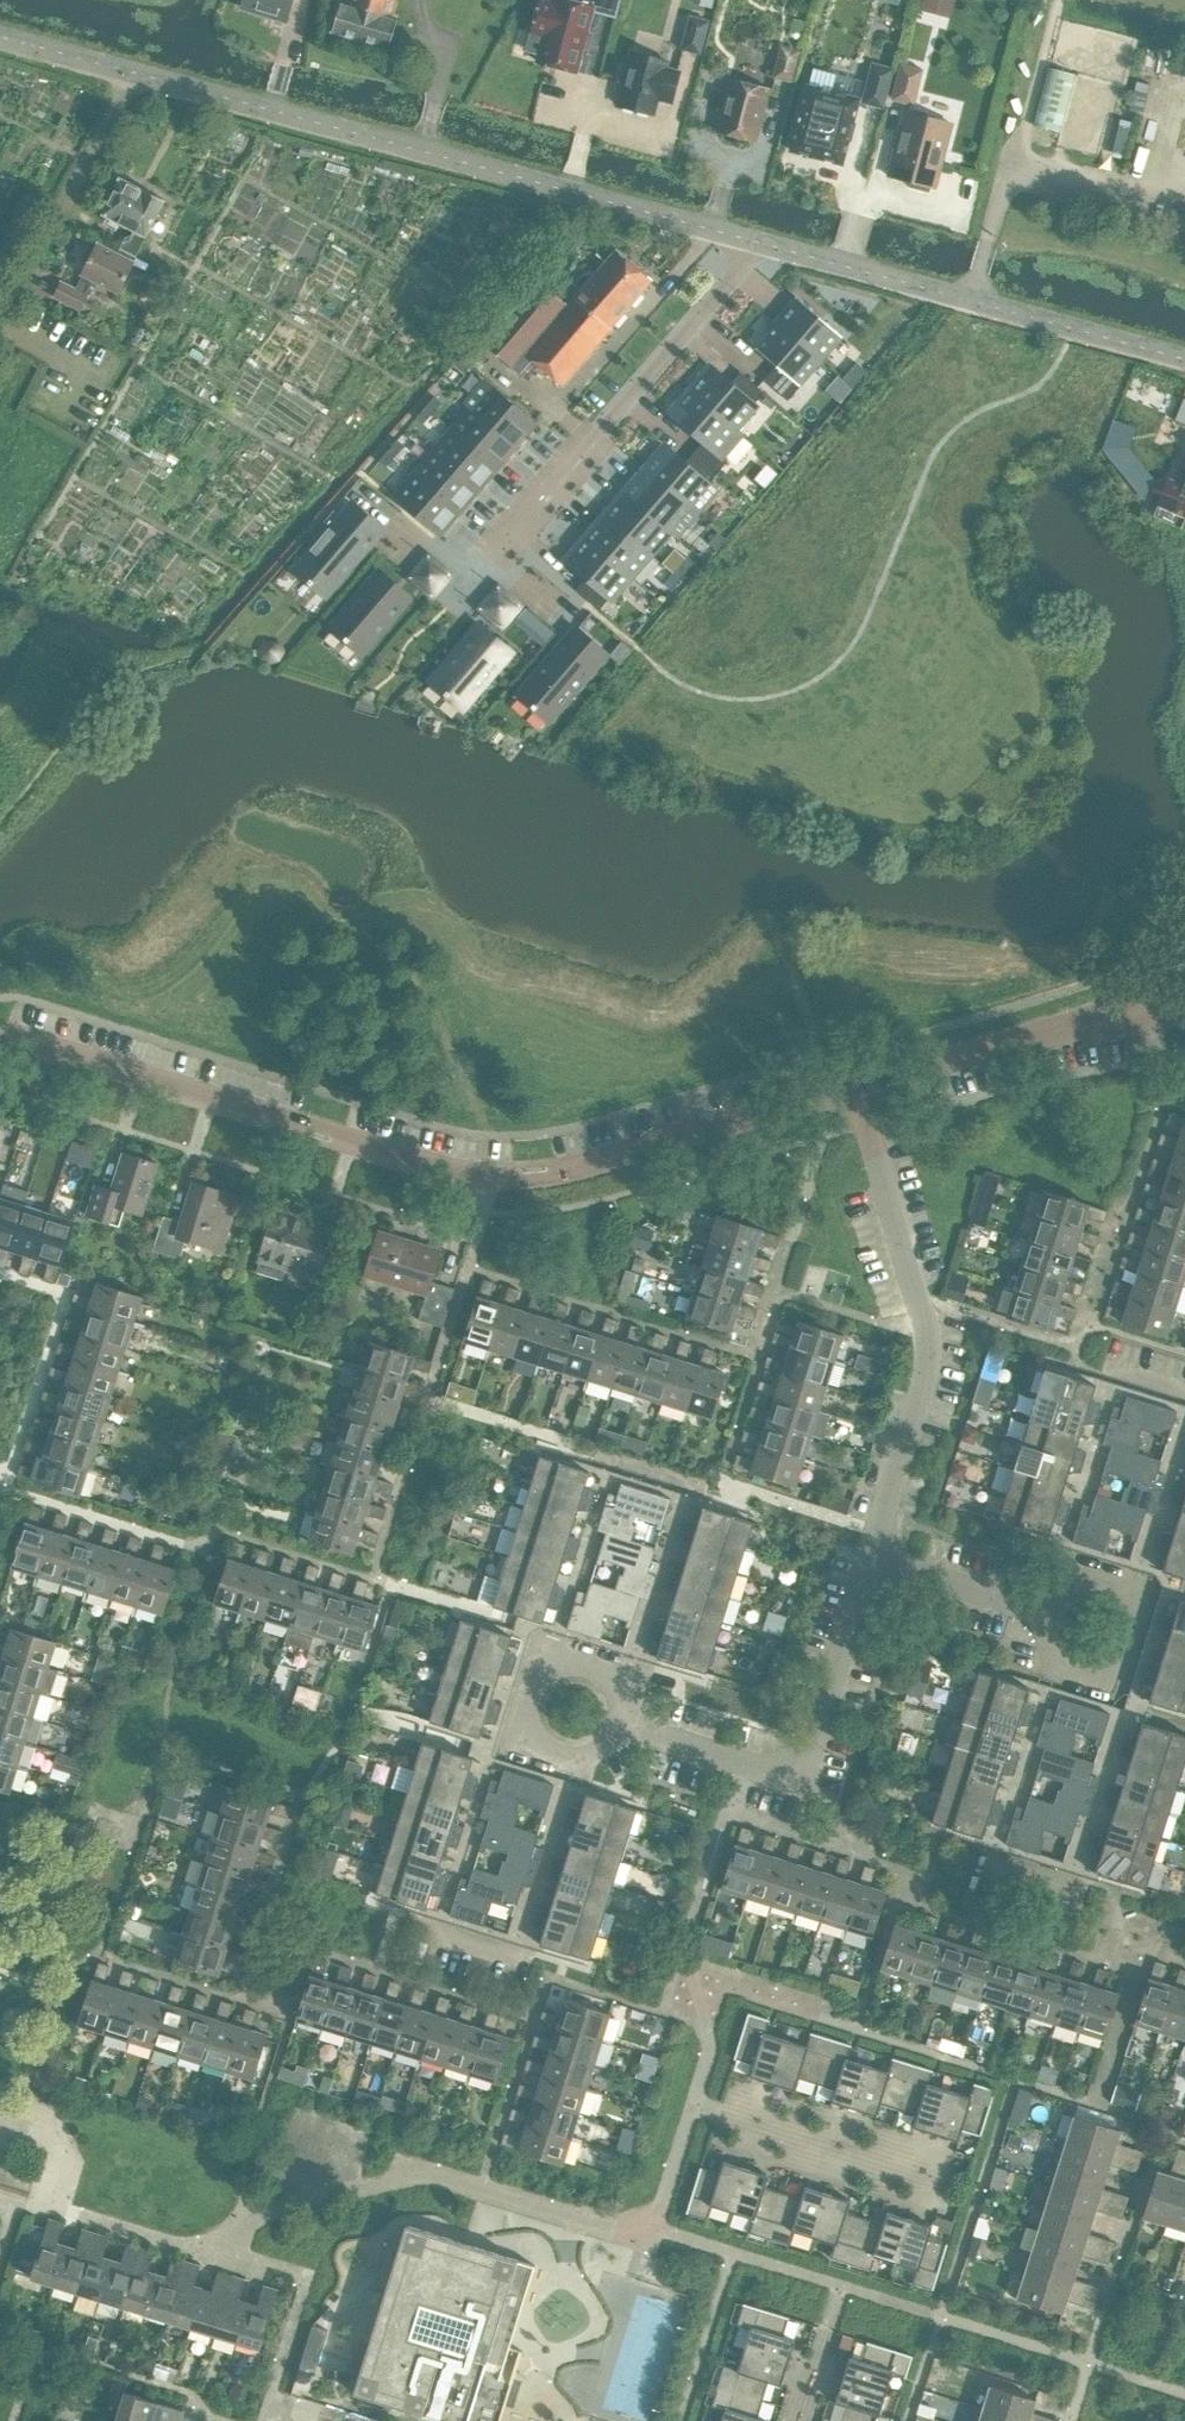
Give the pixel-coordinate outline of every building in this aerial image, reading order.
[(291,0),(242,0),(241,4),(245,5),(244,9),(255,13),(257,9),(286,18),(291,0)] [(395,0),(347,0),(345,5),(339,4),(331,32),(388,49),(396,20),(389,18),(395,0)] [(575,72),(591,11),(614,17),(619,0),(582,0),(581,4),(570,2),(571,0),(552,0),(552,1),(546,0),(540,0),(531,33),(543,36),(536,62),(575,72)] [(682,48),(698,52),(705,22),(689,18),(682,48)] [(778,77),(789,80),(796,53),(785,50),(778,77)] [(623,83),(617,105),(652,115),(657,96),(665,98),(664,101),(671,102),(679,72),(664,69),(666,61),(631,52),(626,69),(621,68),(618,82),(623,83)] [(872,65),(863,102),(881,107),(891,70),(872,65)] [(901,67),(892,99),(912,104),(920,72),(901,67)] [(1059,132),(1075,74),(1050,67),(1034,125),(1059,132)] [(722,111),(716,131),(754,141),(767,89),(730,79),(725,98),(720,96),(716,110),(722,111)] [(807,86),(790,151),(841,164),(858,99),(807,86)] [(904,112),(887,176),(909,182),(908,187),(928,192),(930,187),(934,188),(951,124),(904,112)] [(136,256),(164,201),(144,190),(143,192),(121,179),(102,214),(134,231),(131,236),(126,239),(121,248),(136,256)] [(118,292),(134,262),(98,243),(81,275),(82,275),(75,289),(61,282),(54,296),(80,309),(87,295),(86,294),(93,280),(118,292)] [(537,279),(483,343),(519,374),(532,359),(563,385),(652,279),(617,249),(567,306),(537,279)] [(843,336),(796,296),(775,320),(777,323),(822,361),(843,336)] [(777,323),(755,348),(775,365),(763,379),(787,401),(822,361),(777,323)] [(864,375),(851,364),(840,377),(853,388),(864,375)] [(730,383),(711,366),(691,390),(734,428),(765,392),(740,371),(730,383)] [(460,381),(453,375),(444,385),(451,392),(460,381)] [(533,423),(492,388),(473,411),(513,445),(533,423)] [(691,390),(670,414),(703,441),(694,452),(718,473),(728,461),(715,450),(734,428),(691,390)] [(442,403),(434,396),(425,407),(432,413),(442,403)] [(425,407),(416,418),(423,424),(432,413),(425,407)] [(473,411),(454,432),(495,467),(513,445),(473,411)] [(454,432),(436,454),(476,489),(495,467),(454,432)] [(404,446),(397,440),(388,450),(395,457),(404,446)] [(684,462),(665,446),(645,469),(689,507),(718,473),(694,452),(684,462)] [(388,450),(379,461),(386,467),(395,457),(388,450)] [(436,454),(417,475),(457,510),(476,489),(436,454)] [(689,507),(645,469),(625,492),(669,530),(689,507)] [(417,475),(398,498),(438,533),(457,510),(417,475)] [(1184,517),(1184,475),(1181,484),(1168,479),(1153,515),(1181,528),(1184,517)] [(669,530),(625,492),(606,515),(649,552),(669,530)] [(382,529),(352,503),(294,570),(324,596),(382,529)] [(649,552),(606,515),(586,538),(630,575),(649,552)] [(630,575),(586,538),(566,561),(584,577),(574,589),(599,611),(630,575)] [(715,551),(708,545),(699,555),(706,562),(715,551)] [(696,574),(689,567),(679,578),(686,584),(696,574)] [(378,571),(330,627),(360,653),(408,597),(378,571)] [(679,578),(670,589),(677,595),(686,584),(679,578)] [(509,651),(479,625),(430,681),(460,707),(509,651)] [(605,653),(575,627),(517,694),(547,720),(605,653)] [(631,650),(622,642),(611,655),(620,663),(631,650)] [(1184,1123),(1176,1149),(1184,1152),(1184,1123)] [(1173,1142),(1172,1136),(1161,1133),(1158,1144),(1171,1148),(1173,1142)] [(1176,1149),(1168,1174),(1184,1179),(1184,1152),(1176,1149)] [(140,1215),(156,1163),(124,1153),(117,1174),(120,1175),(117,1181),(115,1181),(112,1190),(96,1185),(86,1215),(119,1226),(124,1210),(140,1215)] [(1165,1167),(1165,1161),(1154,1158),(1150,1169),(1163,1173),(1165,1167)] [(1168,1174),(1161,1197),(1184,1205),(1184,1179),(1168,1174)] [(220,1250),(234,1204),(216,1198),(218,1190),(193,1182),(181,1221),(163,1216),(152,1250),(179,1258),(185,1239),(220,1250)] [(1157,1192),(1157,1186),(1146,1182),(1142,1193),(1156,1197),(1157,1192)] [(1081,1230),(1089,1206),(1089,1205),(1045,1191),(1037,1216),(1081,1230)] [(23,1204),(0,1197),(0,1245),(9,1248),(23,1204)] [(1161,1197),(1153,1221),(1184,1231),(1184,1205),(1161,1197)] [(35,1257),(49,1213),(23,1204),(9,1248),(35,1257)] [(257,1262),(254,1271),(282,1280),(285,1271),(317,1281),(334,1226),(273,1207),(257,1262)] [(1150,1216),(1150,1210),(1138,1207),(1135,1217),(1148,1221),(1150,1216)] [(1104,1221),(1106,1211),(1094,1208),(1092,1213),(1092,1218),(1104,1221)] [(60,1265),(74,1220),(49,1213),(35,1257),(60,1265)] [(755,1255),(762,1230),(763,1229),(717,1215),(709,1241),(755,1255)] [(1074,1255),(1081,1230),(1037,1216),(1029,1241),(1074,1255)] [(1153,1221),(1145,1248),(1184,1260),(1184,1231),(1153,1221)] [(430,1281),(441,1249),(377,1229),(362,1276),(425,1295),(418,1320),(442,1327),(454,1289),(430,1281)] [(777,1247),(780,1236),(767,1231),(765,1237),(765,1243),(777,1247)] [(1096,1246),(1099,1235),(1087,1231),(1084,1237),(1085,1243),(1096,1246)] [(1142,1239),(1142,1234),(1131,1231),(1127,1242),(1140,1246),(1142,1239)] [(747,1280),(755,1255),(709,1241),(702,1266),(747,1280)] [(1066,1280),(1074,1255),(1029,1241),(1021,1266),(1066,1280)] [(1184,1277),(1184,1260),(1145,1248),(1138,1271),(1182,1285),(1184,1277)] [(9,1255),(3,1253),(0,1253),(0,1266),(5,1268),(9,1255)] [(1089,1271),(1092,1260),(1079,1256),(1077,1262),(1077,1267),(1089,1271)] [(1134,1264),(1134,1259),(1123,1256),(1120,1267),(1133,1270),(1134,1264)] [(769,1272),(772,1261),(760,1257),(758,1262),(757,1268),(769,1272)] [(637,1259),(633,1270),(642,1273),(646,1262),(637,1259)] [(30,1276),(33,1263),(27,1261),(22,1261),(18,1272),(30,1276)] [(739,1304),(747,1280),(702,1266),(694,1290),(739,1304)] [(1058,1304),(1066,1280),(1021,1266),(1014,1290),(1058,1304)] [(54,1283),(58,1271),(52,1269),(46,1269),(43,1280),(54,1283)] [(1175,1310),(1182,1285),(1138,1271),(1130,1296),(1175,1310)] [(491,1294),(495,1282),(483,1279),(479,1292),(486,1294),(491,1294)] [(1127,1290),(1127,1284),(1115,1280),(1112,1291),(1125,1295),(1127,1290)] [(761,1296),(765,1285),(752,1281),(750,1287),(750,1292),(761,1296)] [(1081,1295),(1084,1284),(1072,1281),(1070,1287),(1069,1292),(1081,1295)] [(133,1323),(142,1297),(97,1283),(89,1309),(133,1323)] [(516,1301),(519,1290),(508,1286),(504,1299),(510,1301),(516,1301)] [(731,1331),(739,1304),(694,1290),(686,1317),(731,1331)] [(1050,1330),(1058,1304),(1014,1290),(1005,1316),(1050,1330)] [(86,1302),(86,1297),(74,1293),(71,1304),(84,1308),(86,1302)] [(540,1309),(543,1298),(532,1294),(529,1307),(535,1309),(540,1309)] [(489,1349),(503,1304),(482,1298),(477,1296),(463,1341),(489,1349)] [(1166,1336),(1175,1310),(1130,1296),(1122,1322),(1166,1336)] [(565,1317),(568,1305),(557,1302),(553,1315),(559,1316),(565,1317)] [(514,1357),(528,1312),(503,1304),(489,1349),(514,1357)] [(1117,1320),(1119,1314),(1120,1308),(1108,1305),(1104,1316),(1117,1320)] [(754,1321),(757,1310),(744,1306),(742,1311),(742,1318),(754,1321)] [(1073,1320),(1077,1309),(1064,1306),(1062,1312),(1062,1317),(1073,1320)] [(126,1348),(133,1323),(89,1309),(81,1334),(126,1348)] [(589,1324),(593,1313),(582,1309),(578,1322),(584,1324),(589,1324)] [(537,1364),(551,1319),(528,1312),(514,1357),(537,1364)] [(614,1332),(617,1321),(606,1317),(602,1330),(608,1332),(614,1332)] [(78,1327),(78,1321),(67,1318),(63,1329),(76,1333),(78,1327)] [(562,1372),(576,1327),(551,1319),(537,1364),(562,1372)] [(834,1362),(842,1335),(797,1321),(789,1348),(834,1362)] [(638,1339),(642,1328),(631,1325),(627,1337),(633,1339),(638,1339)] [(587,1380),(601,1335),(576,1327),(562,1372),(587,1380)] [(663,1347),(666,1336),(655,1332),(651,1345),(657,1347),(663,1347)] [(786,1341),(786,1335),(775,1332),(772,1343),(784,1347),(786,1341)] [(118,1373),(126,1348),(81,1334),(73,1359),(118,1373)] [(612,1388),(626,1343),(601,1335),(587,1380),(612,1388)] [(687,1355),(691,1343),(680,1340),(676,1353),(682,1355),(687,1355)] [(406,1381),(414,1356),(414,1355),(370,1341),(362,1366),(406,1381)] [(70,1351),(70,1346),(59,1342),(56,1353),(68,1357),(70,1351)] [(636,1395),(650,1350),(626,1343),(612,1388),(636,1395)] [(712,1362),(715,1351),(704,1348),(700,1360),(706,1362),(712,1362)] [(827,1386),(834,1362),(789,1348),(782,1372),(827,1386)] [(661,1403),(675,1358),(650,1350),(636,1395),(661,1403)] [(779,1365),(779,1360),(767,1356),(764,1367),(777,1371),(779,1365)] [(428,1373),(432,1362),(419,1358),(417,1364),(417,1369),(428,1373)] [(686,1411),(700,1366),(675,1358),(661,1403),(686,1411)] [(110,1397),(118,1373),(73,1359),(66,1383),(110,1397)] [(399,1405),(406,1381),(362,1366),(354,1391),(399,1405)] [(711,1419),(725,1374),(700,1366),(686,1411),(711,1419)] [(63,1376),(63,1370),(51,1367),(48,1378),(61,1382),(63,1376)] [(1045,1369),(998,1520),(1063,1540),(1148,1566),(1156,1569),(1184,1577),(1184,1412),(1108,1389),(1045,1369)] [(819,1411),(827,1386),(782,1372),(774,1397),(819,1411)] [(771,1390),(771,1384),(760,1381),(756,1392),(769,1396),(771,1390)] [(420,1397),(423,1390),(424,1386),(411,1382),(409,1388),(409,1393),(420,1397)] [(102,1421),(110,1397),(66,1383),(58,1408),(102,1421)] [(55,1400),(55,1395),(44,1391),(40,1402),(53,1406),(55,1400)] [(391,1430),(399,1405),(354,1391),(346,1416),(391,1430)] [(811,1435),(819,1411),(774,1397),(766,1421),(811,1435)] [(763,1415),(763,1409),(752,1405),(748,1417),(761,1421),(763,1415)] [(413,1422),(416,1411),(404,1407),(402,1413),(402,1418),(413,1422)] [(95,1446),(102,1421),(58,1408),(50,1432),(95,1446)] [(47,1425),(47,1419),(36,1416),(33,1427),(45,1431),(47,1425)] [(383,1454),(391,1430),(346,1416),(339,1440),(383,1454)] [(866,1416),(863,1424),(875,1427),(877,1419),(866,1416)] [(804,1460),(811,1435),(766,1421),(759,1446),(804,1460)] [(756,1439),(756,1433),(744,1430),(741,1441),(754,1445),(756,1439)] [(405,1446),(409,1435),(396,1431),(394,1437),(394,1443),(405,1446)] [(87,1470),(95,1446),(50,1432),(43,1457),(87,1470)] [(40,1449),(40,1444),(28,1440),(25,1451),(38,1455),(40,1449)] [(376,1479),(383,1454),(339,1440),(331,1465),(376,1479)] [(796,1486),(804,1460),(759,1446),(751,1472),(796,1486)] [(748,1463),(748,1458),(737,1454),(733,1465),(746,1469),(748,1463)] [(398,1471),(401,1460),(388,1456),(386,1462),(386,1467),(398,1471)] [(602,1475),(540,1456),(492,1606),(555,1626),(643,1653),(706,1673),(753,1522),(686,1501),(602,1475)] [(79,1496),(87,1470),(43,1457),(35,1482),(79,1496)] [(32,1474),(32,1468),(21,1465),(17,1476),(30,1480),(32,1474)] [(368,1503),(376,1479),(331,1465),(323,1489),(368,1503)] [(390,1495),(393,1484),(381,1480),(379,1486),(379,1492),(390,1495)] [(360,1528),(368,1503),(323,1489),(316,1514),(360,1528)] [(39,1520),(43,1508),(32,1505),(28,1518),(34,1520),(39,1520)] [(382,1520),(386,1509),(373,1505),(371,1511),(371,1516),(382,1520)] [(64,1527),(67,1516),(56,1512),(52,1525),(58,1527),(64,1527)] [(352,1554),(360,1528),(316,1514),(307,1540),(352,1554)] [(88,1535),(92,1524),(81,1520),(77,1533),(83,1535),(88,1535)] [(37,1575),(51,1530),(25,1522),(11,1567),(37,1575)] [(113,1543),(116,1531),(105,1528),(101,1541),(107,1542),(113,1543)] [(375,1544),(378,1533),(365,1529),(364,1535),(363,1541),(375,1544)] [(61,1583),(75,1538),(51,1530),(37,1575),(61,1583)] [(137,1550),(141,1539),(130,1535),(126,1548),(132,1550),(137,1550)] [(86,1590),(100,1546),(75,1538),(61,1583),(86,1590)] [(242,1556),(245,1545),(234,1541),(231,1554),(237,1556),(242,1556)] [(162,1558),(165,1547),(154,1543),(150,1556),(156,1558),(162,1558)] [(110,1598),(124,1553),(100,1546),(86,1590),(110,1598)] [(267,1564),(270,1552),(259,1549),(255,1562),(261,1564),(267,1564)] [(135,1606),(149,1561),(124,1553),(110,1598),(135,1606)] [(291,1571),(294,1560),(283,1556),(279,1569),(285,1571),(291,1571)] [(240,1612),(253,1567),(228,1559),(214,1604),(240,1612)] [(161,1614),(175,1569),(149,1561),(135,1606),(161,1614)] [(316,1579),(319,1568),(308,1564),(304,1577),(310,1579),(316,1579)] [(264,1619),(278,1574),(253,1567),(240,1612),(264,1619)] [(340,1587),(344,1575),(333,1572),(329,1585),(335,1587),(340,1587)] [(289,1627),(302,1582),(278,1574),(264,1619),(289,1627)] [(365,1594),(368,1583),(357,1580),(353,1592),(359,1594),(365,1594)] [(313,1635),(327,1590),(302,1582),(289,1627),(313,1635)] [(338,1642),(352,1597),(327,1590),(313,1635),(338,1642)] [(364,1650),(378,1605),(352,1597),(338,1642),(364,1650)] [(1142,1681),(1153,1687),(1148,1701),(1184,1712),(1184,1601),(1180,1599),(1175,1614),(1164,1613),(1158,1632),(1168,1638),(1160,1663),(1148,1662),(1142,1681)] [(511,1636),(461,1620),(429,1721),(479,1737),(484,1723),(496,1723),(502,1705),(491,1698),(499,1674),(511,1674),(517,1656),(507,1650),(511,1636)] [(49,1668),(56,1642),(12,1628),(4,1655),(57,1671),(58,1670),(49,1668)] [(57,1671),(4,1655),(0,1666),(0,1680),(50,1696),(57,1671)] [(978,1671),(931,1822),(992,1841),(1078,1867),(1145,1888),(1184,1760),(1184,1736),(1123,1716),(1039,1690),(978,1671)] [(41,1693),(49,1696),(50,1696),(0,1680),(0,1708),(33,1718),(41,1693)] [(33,1718),(0,1708),(0,1734),(25,1742),(33,1718)] [(25,1742),(0,1734),(0,1761),(18,1767),(25,1742)] [(483,1761),(423,1742),(376,1893),(438,1912),(522,1938),(590,1959),(636,1809),(568,1787),(483,1761)] [(18,1767),(0,1761),(0,1789),(10,1792),(18,1767)] [(264,1828),(272,1804),(273,1800),(229,1786),(220,1814),(264,1828)] [(286,1820),(290,1809),(277,1805),(275,1811),(275,1817),(286,1820)] [(258,1850),(264,1828),(220,1814),(213,1836),(258,1850)] [(749,1841),(752,1830),(741,1827),(738,1840),(744,1841),(749,1841)] [(279,1845),(282,1834),(269,1830),(268,1836),(268,1841),(279,1845)] [(773,1849),(777,1838),(766,1834),(762,1847),(768,1849),(773,1849)] [(250,1875),(258,1850),(213,1836),(205,1861),(250,1875)] [(798,1857),(801,1846),(790,1842),(786,1855),(792,1857),(798,1857)] [(747,1897),(761,1852),(735,1844),(721,1889),(747,1897)] [(822,1864),(826,1853),(815,1850),(811,1863),(817,1864),(822,1864)] [(272,1867),(275,1856),(263,1852),(261,1858),(261,1863),(272,1867)] [(772,1905),(786,1860),(761,1852),(747,1897),(772,1905)] [(847,1872),(851,1861),(840,1857),(835,1870),(841,1872),(847,1872)] [(796,1913),(810,1868),(786,1860),(772,1905),(796,1913)] [(242,1899),(250,1875),(205,1861),(198,1885),(242,1899)] [(872,1880),(875,1869),(864,1865),(860,1878),(866,1880),(872,1880)] [(820,1920),(834,1875),(810,1868),(796,1913),(820,1920)] [(845,1928),(859,1883),(834,1875),(820,1920),(845,1928)] [(264,1891),(268,1880),(255,1876),(253,1882),(253,1888),(264,1891)] [(871,1936),(882,1901),(885,1891),(859,1883),(845,1928),(871,1936)] [(234,1924),(242,1899),(198,1885),(190,1910),(234,1924)] [(657,1900),(651,1922),(662,1925),(669,1903),(657,1900)] [(257,1916),(260,1905),(247,1901),(245,1907),(245,1912),(257,1916)] [(909,1922),(912,1910),(901,1907),(897,1919),(903,1921),(909,1922)] [(227,1948),(234,1924),(190,1910),(182,1934),(227,1948)] [(933,1929),(937,1918),(926,1914),(921,1927),(928,1929),(933,1929)] [(958,1937),(961,1925),(950,1922),(946,1935),(952,1937),(958,1937)] [(906,1977),(920,1932),(895,1924),(881,1969),(906,1977)] [(249,1940),(252,1929),(240,1925),(238,1931),(238,1937),(249,1940)] [(982,1944),(986,1933),(975,1930),(971,1942),(977,1944),(982,1944)] [(931,1985),(945,1940),(920,1932),(906,1977),(931,1985)] [(218,1975),(227,1948),(182,1934),(174,1961),(218,1975)] [(1006,1952),(1010,1941),(999,1937),(996,1949),(1006,1952)] [(956,1992),(970,1947),(945,1940),(931,1985),(956,1992)] [(1031,1960),(1035,1948),(1024,1945),(1020,1958),(1026,1960),(1031,1960)] [(980,2000),(994,1955),(970,1947),(956,1992),(980,2000)] [(241,1965),(245,1954),(232,1950),(230,1956),(230,1961),(241,1965)] [(1056,1967),(1059,1956),(1048,1953),(1044,1965),(1050,1967),(1056,1967)] [(1005,2008),(1019,1963),(994,1955),(980,2000),(1005,2008)] [(324,1972),(327,1961),(316,1957),(312,1970),(319,1972),(324,1972)] [(1080,1975),(1084,1964),(1073,1960),(1069,1973),(1075,1975),(1080,1975)] [(1163,1976),(1166,1964),(1155,1961),(1151,1974),(1157,1976),(1163,1976)] [(106,1977),(109,1966),(98,1962),(94,1975),(100,1977),(106,1977)] [(1030,2015),(1044,1970),(1019,1963),(1005,2008),(1030,2015)] [(348,1980),(352,1968),(341,1965),(337,1978),(343,1980),(348,1980)] [(1105,1983),(1108,1971),(1097,1968),(1094,1981),(1100,1983),(1105,1983)] [(1179,1969),(1176,1981),(1182,1983),(1184,1983),(1184,1970),(1179,1969)] [(130,1985),(134,1973),(123,1970),(119,1983),(125,1984),(130,1985)] [(1054,2023),(1068,1978),(1044,1970),(1030,2015),(1054,2023)] [(373,1987),(376,1976),(366,1973),(362,1986),(368,1987),(373,1987)] [(321,2028),(335,1983),(310,1975),(296,2020),(321,2028)] [(155,1992),(158,1981),(147,1977),(143,1990),(149,1992),(155,1992)] [(1079,2031),(1093,1986),(1068,1978),(1054,2023),(1079,2031)] [(1161,2032),(1175,1987),(1148,1978),(1134,2023),(1161,2032)] [(104,2032),(117,1988),(92,1980),(78,2024),(104,2032)] [(397,1995),(401,1984),(390,1980),(386,1993),(392,1995),(397,1995)] [(346,2035),(360,1990),(335,1983),(321,2028),(346,2035)] [(179,2000),(183,1988),(172,1985),(168,1998),(174,2000),(179,2000)] [(1104,2039),(1118,1994),(1093,1986),(1079,2031),(1104,2039)] [(1175,1987),(1161,2032),(1184,2039),(1184,1990),(1175,1987)] [(128,2040),(142,1995),(117,1988),(104,2032),(128,2040)] [(422,2003),(426,1992),(415,1988),(411,2001),(417,2003),(422,2003)] [(371,2043),(384,1998),(360,1990),(346,2035),(371,2043)] [(204,2007),(207,1996),(196,1993),(192,2005),(198,2007),(204,2007)] [(152,2048),(166,2003),(142,1995),(128,2040),(152,2048)] [(447,2010),(450,1999),(439,1996),(435,2008),(441,2010),(447,2010)] [(395,2051),(409,2006),(384,1998),(371,2043),(395,2051)] [(229,2015),(232,2004),(221,2000),(217,2013),(223,2015),(229,2015)] [(602,2040),(610,2014),(565,2000),(557,2026),(602,2040)] [(177,2055),(191,2010),(166,2003),(152,2048),(177,2055)] [(471,2018),(475,2007),(464,2003),(460,2016),(466,2018),(471,2018)] [(420,2058),(434,2013),(409,2006),(395,2051),(420,2058)] [(253,2023),(256,2011),(246,2008),(242,2021),(248,2023),(253,2023)] [(202,2063),(216,2018),(191,2010),(177,2055),(202,2063)] [(554,2019),(554,2013),(543,2010),(539,2021),(552,2025),(554,2019)] [(496,2026),(499,2014),(488,2011),(484,2024),(490,2026),(496,2026)] [(444,2066),(458,2021),(434,2013),(420,2058),(444,2066)] [(772,2083),(785,2039),(765,2033),(769,2019),(748,2013),(734,2058),(753,2064),(749,2076),(772,2083)] [(226,2071),(240,2026),(216,2018),(202,2063),(226,2071)] [(469,2074),(483,2029),(458,2021),(444,2066),(469,2074)] [(253,2079),(267,2034),(240,2026),(226,2071),(253,2079)] [(594,2064),(602,2040),(557,2026),(549,2050),(594,2064)] [(495,2082),(509,2037),(483,2029),(469,2074),(495,2082)] [(816,2084),(830,2038),(810,2032),(806,2046),(785,2039),(772,2083),(794,2090),(798,2078),(816,2084)] [(546,2043),(546,2038),(535,2034),(531,2045),(544,2049),(546,2043)] [(853,2108),(867,2064),(847,2058),(851,2044),(830,2038),(816,2084),(835,2089),(831,2101),(853,2108)] [(586,2089),(594,2064),(549,2050),(542,2075),(586,2089)] [(898,2109),(912,2063),(892,2057),(888,2071),(867,2064),(853,2108),(876,2115),(880,2103),(898,2109)] [(538,2068),(539,2062),(527,2059),(524,2070),(537,2074),(538,2068)] [(935,2134),(949,2090),(928,2083),(933,2070),(912,2063),(898,2109),(916,2115),(913,2127),(935,2134)] [(579,2114),(586,2089),(542,2075),(534,2100),(579,2114)] [(981,2135),(995,2089),(974,2083),(970,2096),(949,2090),(935,2134),(958,2141),(962,2129),(981,2135)] [(531,2092),(531,2087),(520,2084),(516,2094),(529,2098),(531,2092)] [(571,2138),(579,2114),(534,2100),(526,2124),(571,2138)] [(523,2117),(523,2111),(512,2108),(509,2119),(521,2123),(523,2117)] [(1116,2143),(1120,2130),(1074,2116),(1066,2139),(1139,2162),(1143,2151),(1116,2143)] [(563,2164),(571,2138),(526,2124),(518,2150),(563,2164)] [(516,2141),(516,2136),(504,2132),(501,2144),(514,2147),(516,2141)] [(1139,2162),(1066,2139),(1059,2162),(1105,2176),(1109,2164),(1136,2172),(1139,2162)] [(1184,2162),(1184,2150),(1178,2148),(1169,2175),(1157,2171),(1142,2217),(1166,2224),(1184,2162)] [(732,2212),(745,2168),(723,2161),(719,2173),(700,2167),(686,2212),(707,2219),(711,2205),(732,2212)] [(1102,2188),(1105,2176),(1059,2162),(1052,2185),(1125,2207),(1129,2196),(1102,2188)] [(1166,2224),(1184,2230),(1184,2162),(1166,2224)] [(768,2238),(783,2192),(764,2187),(768,2175),(745,2168),(732,2212),(753,2218),(748,2232),(768,2238)] [(1122,2218),(1125,2207),(1052,2185),(1045,2208),(1091,2222),(1095,2209),(1122,2218)] [(814,2237),(827,2193),(805,2186),(801,2198),(783,2192),(768,2238),(789,2244),(793,2231),(814,2237)] [(850,2263),(864,2218),(846,2212),(850,2200),(827,2193),(814,2237),(834,2243),(830,2257),(850,2263)] [(1087,2233),(1091,2222),(1045,2208),(1038,2230),(1111,2252),(1114,2242),(1087,2233)] [(895,2262),(909,2219),(886,2212),(883,2223),(864,2218),(850,2263),(871,2270),(875,2256),(895,2262)] [(54,2284),(66,2246),(57,2243),(63,2223),(49,2219),(30,2277),(54,2284)] [(933,2289),(947,2243),(928,2237),(932,2226),(909,2219),(895,2262),(916,2269),(912,2282),(933,2289)] [(409,2225),(357,2392),(449,2420),(504,2420),(526,2350),(514,2346),(539,2265),(409,2225)] [(77,2292),(95,2233),(82,2229),(75,2249),(66,2246),(54,2284),(77,2292)] [(1111,2252),(1038,2230),(1031,2252),(1077,2266),(1081,2255),(1108,2263),(1111,2252)] [(100,2298),(112,2260),(103,2257),(109,2238),(95,2233),(77,2292),(100,2298)] [(123,2306),(141,2248),(127,2243),(121,2263),(112,2260),(100,2298),(123,2306)] [(145,2313),(157,2274),(148,2271),(154,2252),(141,2248),(123,2306),(145,2313)] [(1073,2279),(1077,2266),(1031,2252),(1024,2275),(1097,2298),(1100,2287),(1073,2279)] [(168,2320),(186,2262),(172,2258),(166,2277),(157,2274),(145,2313),(168,2320)] [(191,2327),(203,2288),(194,2285),(200,2266),(186,2262),(168,2320),(191,2327)] [(213,2334),(231,2276),(218,2272),(212,2291),(203,2288),(191,2327),(213,2334)] [(1097,2298),(1024,2275),(1017,2298),(1062,2313),(1066,2300),(1093,2309),(1097,2298)] [(236,2341),(248,2302),(239,2300),(245,2280),(231,2276),(213,2334),(236,2341)] [(260,2348),(278,2291),(263,2286),(257,2305),(248,2302),(236,2341),(260,2348)] [(783,2336),(789,2317),(743,2303),(736,2324),(748,2328),(742,2348),(788,2362),(795,2340),(783,2336)] [(906,2377),(912,2355),(867,2341),(861,2360),(849,2357),(842,2379),(886,2393),(892,2372),(906,2377)] [(780,2385),(788,2362),(742,2348),(735,2369),(724,2365),(717,2385),(763,2399),(769,2381),(780,2385)] [(886,2393),(842,2379),(835,2402),(847,2405),(842,2420),(892,2420),(893,2418),(879,2414),(886,2393)] [(757,2418),(763,2399),(717,2385),(711,2406),(723,2409),(719,2420),(767,2420),(757,2418)] [(1035,2399),(990,2385),(982,2409),(1022,2420),(1058,2420),(1059,2420),(1031,2412),(1035,2399)] [(183,2410),(125,2392),(117,2416),(133,2420),(158,2420),(159,2419),(165,2420),(180,2420),(183,2410)] [(982,2409),(979,2420),(1022,2420),(982,2409)]
